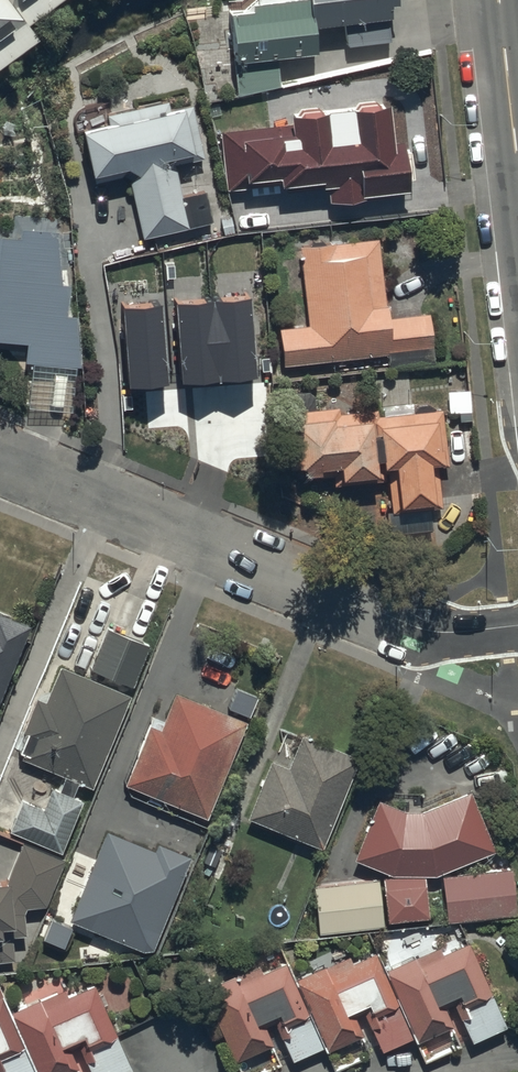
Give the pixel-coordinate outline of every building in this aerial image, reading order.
[(5,0),(0,0),(0,66),(35,41),(24,27),(5,0)] [(24,27),(61,0),(5,0),(24,27)] [(308,0),(255,0),(255,6),(250,6),(251,13),(228,16),(237,97),(280,87),(277,59),(314,54),(311,27),(308,0)] [(311,27),(343,23),(346,47),(387,43),(383,5),(392,4),(392,0),(308,0),(311,27)] [(107,128),(80,135),(90,178),(126,170),(142,240),(210,224),(203,194),(181,199),(173,167),(202,160),(190,108),(170,113),(167,102),(105,116),(107,128)] [(407,193),(401,144),(391,145),(388,111),(287,122),(288,135),(231,141),(236,185),(284,180),(286,194),(327,189),(328,204),(365,200),(365,197),(407,193)] [(25,345),(24,364),(85,369),(80,319),(67,317),(69,289),(61,288),(56,235),(19,230),(18,241),(0,239),(0,343),(25,345)] [(377,240),(300,248),(309,327),(279,331),(283,367),(387,356),(389,369),(434,364),(429,315),(386,320),(377,240)] [(207,356),(150,343),(142,379),(246,403),(255,368),(239,365),(251,312),(219,304),(207,356)] [(193,442),(201,418),(159,404),(151,428),(193,442)] [(380,474),(374,418),(373,412),(339,416),(338,409),(283,415),(289,472),(295,471),(296,483),(333,479),(333,487),(381,482),(380,474)] [(441,411),(374,418),(380,474),(388,474),(392,514),(442,509),(437,469),(448,468),(441,411)] [(28,628),(0,616),(0,697),(28,628)] [(148,647),(107,631),(90,672),(130,689),(148,647)] [(128,697),(59,668),(44,704),(35,701),(21,734),(26,736),(19,754),(23,756),(21,760),(90,789),(128,697)] [(243,722),(174,695),(159,732),(148,727),(125,787),(204,819),(243,722)] [(287,770),(269,763),(246,819),(321,850),(358,759),(301,736),(287,770)] [(434,877),(493,852),(468,794),(421,814),(405,814),(377,802),(353,861),(390,877),(434,877)] [(105,825),(70,912),(147,944),(185,851),(156,839),(154,845),(105,825)] [(220,885),(236,847),(212,837),(197,876),(220,885)] [(13,961),(10,939),(24,937),(22,915),(26,910),(43,908),(61,860),(21,845),(6,886),(0,887),(0,963),(13,961)] [(510,871),(441,877),(446,921),(513,916),(510,871)] [(424,879),(381,880),(382,907),(385,907),(386,921),(425,920),(424,879)] [(314,886),(317,934),(381,930),(378,881),(314,886)] [(438,948),(383,972),(413,1039),(415,1043),(450,1027),(441,1009),(453,1004),(471,1044),(506,1029),(468,943),(441,955),(438,948)] [(413,1039),(383,972),(375,954),(351,964),(349,958),(296,982),(325,1048),(326,1051),(360,1036),(353,1018),(363,1013),(381,1054),(413,1039)] [(325,1048),(296,982),(286,963),(260,975),(257,969),(203,993),(235,1063),(273,1047),(265,1029),(273,1025),(291,1064),(325,1048)] [(94,986),(67,997),(64,990),(8,1015),(34,1071),(75,1071),(77,1071),(69,1052),(78,1048),(89,1071),(130,1071),(132,1071),(94,986)] [(8,1015),(0,996),(0,1071),(34,1071),(8,1015)]
